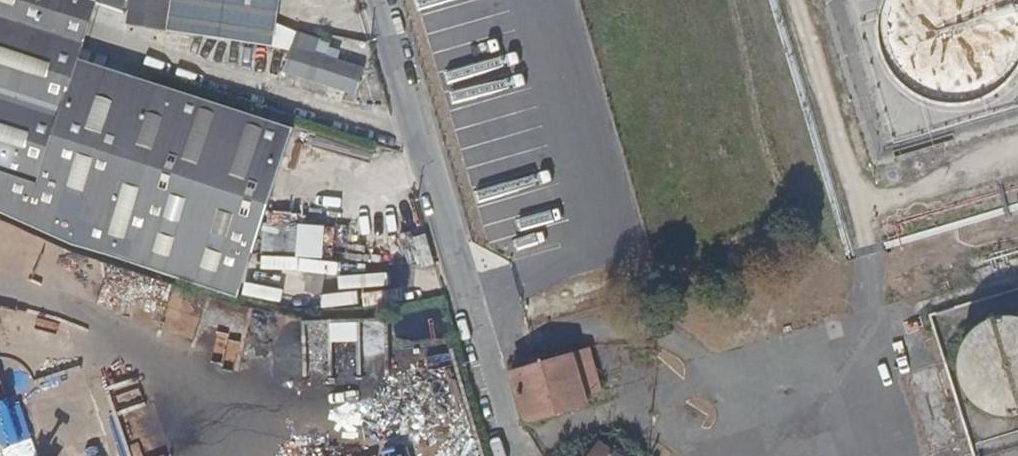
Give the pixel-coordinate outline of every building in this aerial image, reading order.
[(97,0),(0,0),(0,213),(12,219),(167,277),(250,300),(264,256),(273,225),(301,135),(268,124),(273,109),(215,91),(210,106),(87,68),(106,6),(97,4),(97,0)] [(97,4),(106,6),(129,9),(126,26),(174,32),(177,0),(97,0),(97,4)] [(177,33),(276,46),(282,0),(181,0),(177,33)] [(880,15),(878,36),(882,57),(891,76),(904,92),(921,104),(941,111),(962,113),(983,109),(1002,101),(1017,87),(1017,0),(885,0),(880,15)] [(300,47),(291,77),(362,96),(370,65),(300,47)] [(273,225),(264,256),(276,259),(286,229),(273,225)] [(386,282),(367,287),(372,302),(390,297),(386,282)] [(318,295),(298,295),(298,307),(319,306),(318,295)] [(977,323),(967,333),(961,345),(959,359),(962,373),(968,385),(978,395),(991,401),(1004,403),(1017,401),(1017,317),(1017,316),(1003,314),(989,316),(977,323)] [(572,354),(518,369),(534,425),(588,409),(572,354)] [(598,444),(590,455),(617,455),(598,444)]
